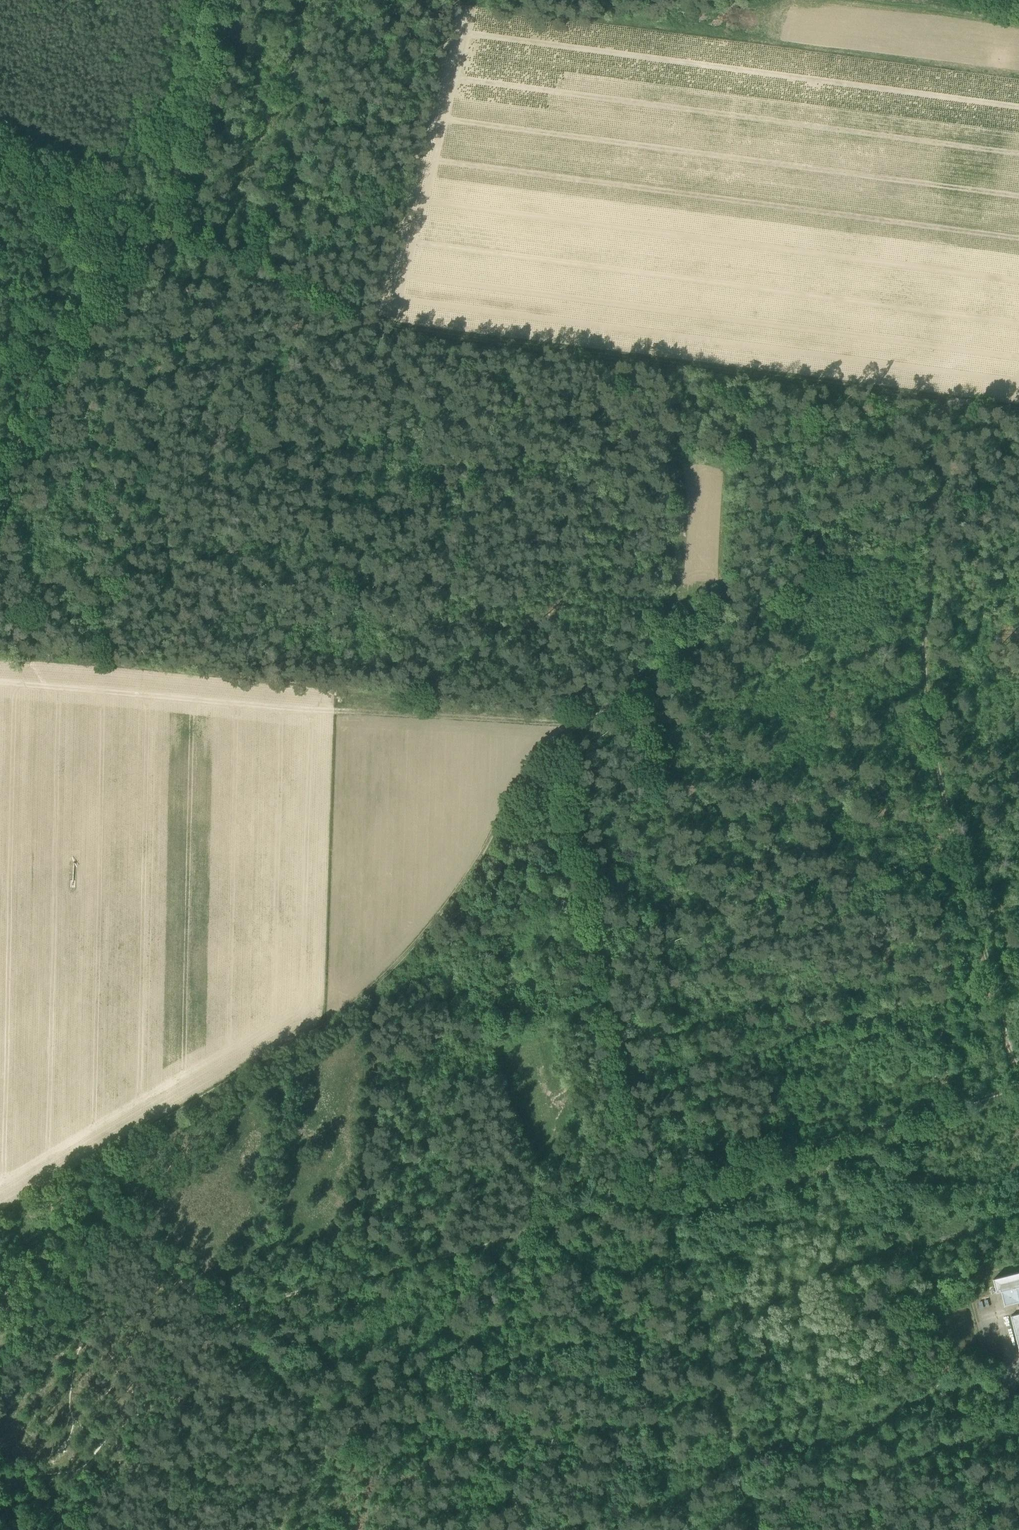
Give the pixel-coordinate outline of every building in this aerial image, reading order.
[(995,1280),(999,1295),(1003,1294),(1007,1308),(1018,1304),(1018,1274),(995,1280)]
